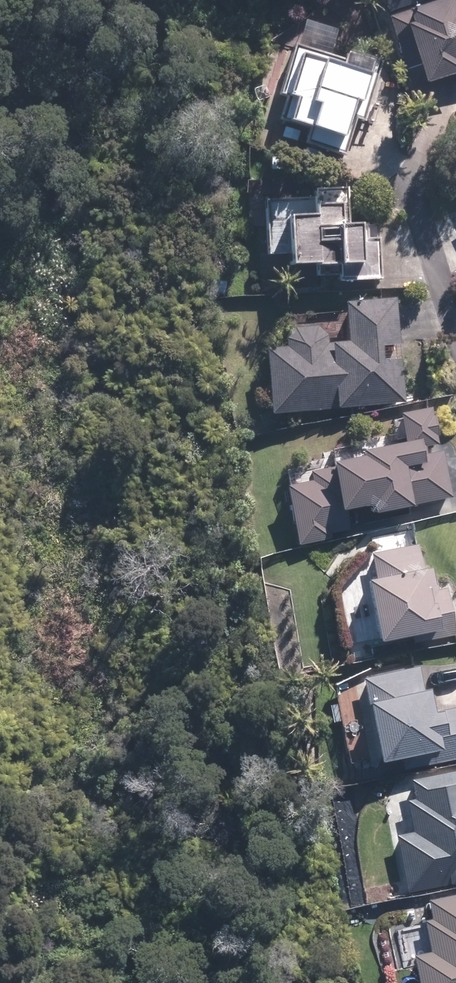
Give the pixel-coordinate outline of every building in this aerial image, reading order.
[(385,19),(395,49),(406,46),(420,88),(455,77),(455,72),(455,69),(455,68),(455,11),(452,13),(448,0),(406,14),(406,12),(385,19)] [(340,60),(292,46),(276,97),(283,99),(282,101),(290,103),(280,138),(294,143),(298,131),(305,133),(302,145),(342,158),(354,122),(360,124),(366,104),(367,104),(378,66),(341,55),(340,60)] [(310,199),(262,201),(264,258),(283,256),(284,271),(312,269),(312,271),(314,271),(314,278),(335,277),(336,285),(381,281),(379,238),(365,239),(364,225),(347,226),(345,189),(310,192),(310,199)] [(398,346),(394,300),(341,304),(344,344),(326,345),(326,337),(315,328),(291,330),(282,342),(282,350),(262,352),(268,417),(404,404),(400,360),(379,362),(377,348),(398,346)] [(438,445),(430,409),(396,417),(403,445),(357,455),(358,460),(326,467),(326,469),(307,473),(309,483),(283,489),(296,548),(352,535),(347,512),(359,510),(362,520),(410,509),(410,507),(451,498),(440,452),(424,456),(422,449),(438,445)] [(362,584),(375,646),(412,638),(413,645),(454,636),(444,590),(431,592),(427,570),(420,571),(415,546),(368,556),(373,582),(362,584)] [(359,681),(364,707),(362,707),(374,766),(400,761),(401,770),(455,759),(455,708),(433,713),(428,689),(421,691),(417,669),(359,681)] [(405,893),(455,883),(455,772),(407,782),(411,800),(404,802),(410,833),(393,836),(405,893)] [(416,982),(455,982),(455,895),(424,902),(428,920),(421,922),(428,953),(411,957),(416,982)]
